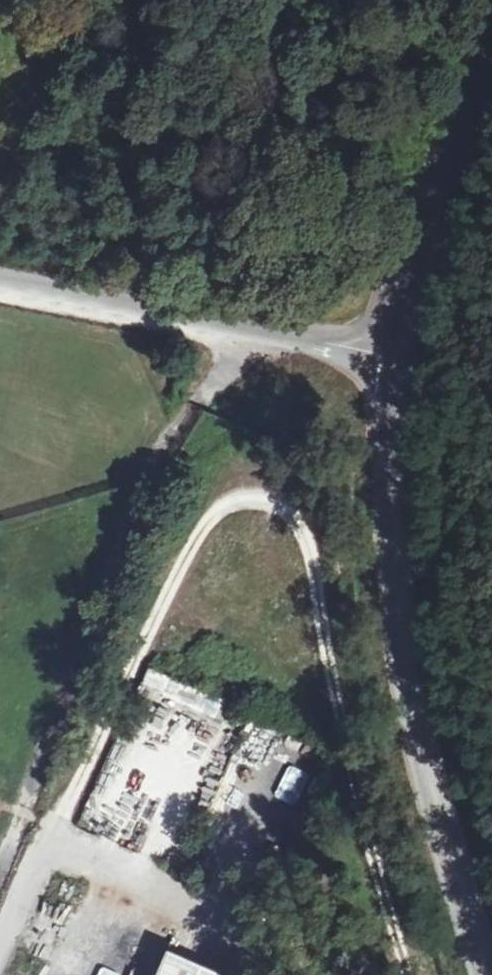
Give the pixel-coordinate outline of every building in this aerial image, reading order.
[(217,723),(227,699),(150,666),(140,690),(217,723)]
